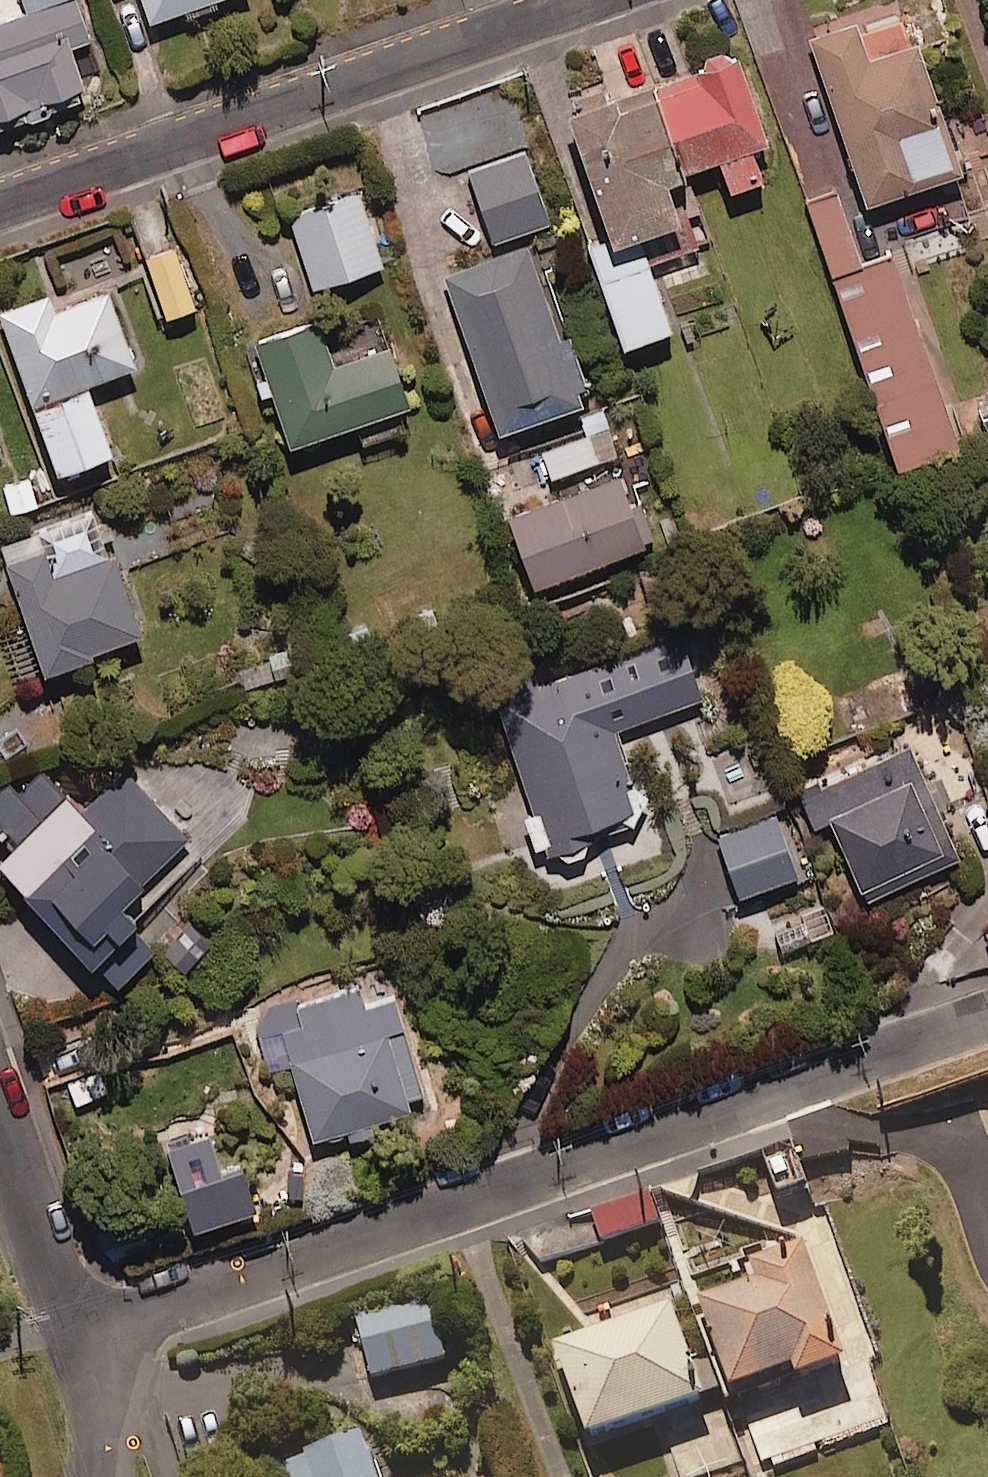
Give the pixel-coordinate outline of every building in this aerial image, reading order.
[(91,90),(72,37),(91,30),(80,0),(26,0),(27,3),(0,13),(0,123),(91,90)] [(868,198),(963,162),(918,42),(911,45),(899,13),(811,46),(868,198)] [(664,90),(690,166),(716,156),(728,189),(763,177),(753,150),(769,144),(736,54),(700,67),(704,75),(664,90)] [(690,166),(664,90),(613,108),(609,96),(549,117),(596,248),(588,250),(623,347),(672,329),(650,269),(700,251),(671,173),(690,166)] [(550,214),(525,147),(468,167),(493,235),(550,214)] [(863,255),(838,186),(807,197),(896,446),(958,424),(894,244),(863,255)] [(385,262),(362,190),(292,212),(315,284),(385,262)] [(197,301),(177,244),(144,255),(164,312),(197,301)] [(497,425),(591,390),(569,330),(561,333),(529,248),(444,279),(497,425)] [(114,444),(90,383),(135,365),(107,292),(57,311),(51,297),(0,316),(0,319),(57,466),(114,444)] [(319,308),(257,328),(269,365),(254,369),(261,390),(275,386),(289,429),(352,408),(361,436),(409,420),(400,393),(411,390),(392,332),(333,352),(319,308)] [(582,427),(541,441),(551,469),(617,445),(602,404),(577,412),(582,427)] [(646,532),(621,465),(509,507),(535,574),(646,532)] [(9,513),(43,501),(32,469),(0,480),(0,489),(9,513)] [(142,621),(99,504),(2,539),(45,656),(142,621)] [(703,695),(683,635),(497,699),(545,841),(591,825),(586,812),(640,794),(616,725),(703,695)] [(959,846),(911,741),(799,791),(812,820),(829,812),(864,889),(959,846)] [(35,886),(25,897),(77,953),(88,942),(99,954),(91,962),(108,980),(152,938),(129,913),(202,845),(124,760),(28,849),(35,859),(21,874),(35,886)] [(799,868),(777,809),(718,832),(740,890),(799,868)] [(193,911),(161,940),(181,961),(212,932),(193,911)] [(422,1088),(392,978),(254,1016),(267,1067),(293,1060),(311,1127),(384,1108),(381,1099),(422,1088)] [(210,1121),(174,1132),(196,1211),(255,1194),(242,1148),(220,1155),(210,1121)] [(807,1177),(795,1141),(763,1151),(775,1187),(807,1177)] [(660,1223),(651,1190),(592,1207),(601,1240),(660,1223)] [(847,1352),(803,1237),(745,1259),(752,1276),(698,1296),(731,1381),(794,1356),(799,1370),(847,1352)] [(447,1356),(430,1296),(355,1317),(372,1377),(447,1356)] [(703,1405),(669,1314),(553,1357),(586,1448),(703,1405)] [(361,1426),(278,1455),(286,1476),(378,1476),(361,1426)] [(733,1429),(671,1451),(680,1476),(695,1476),(744,1460),(733,1429)]
